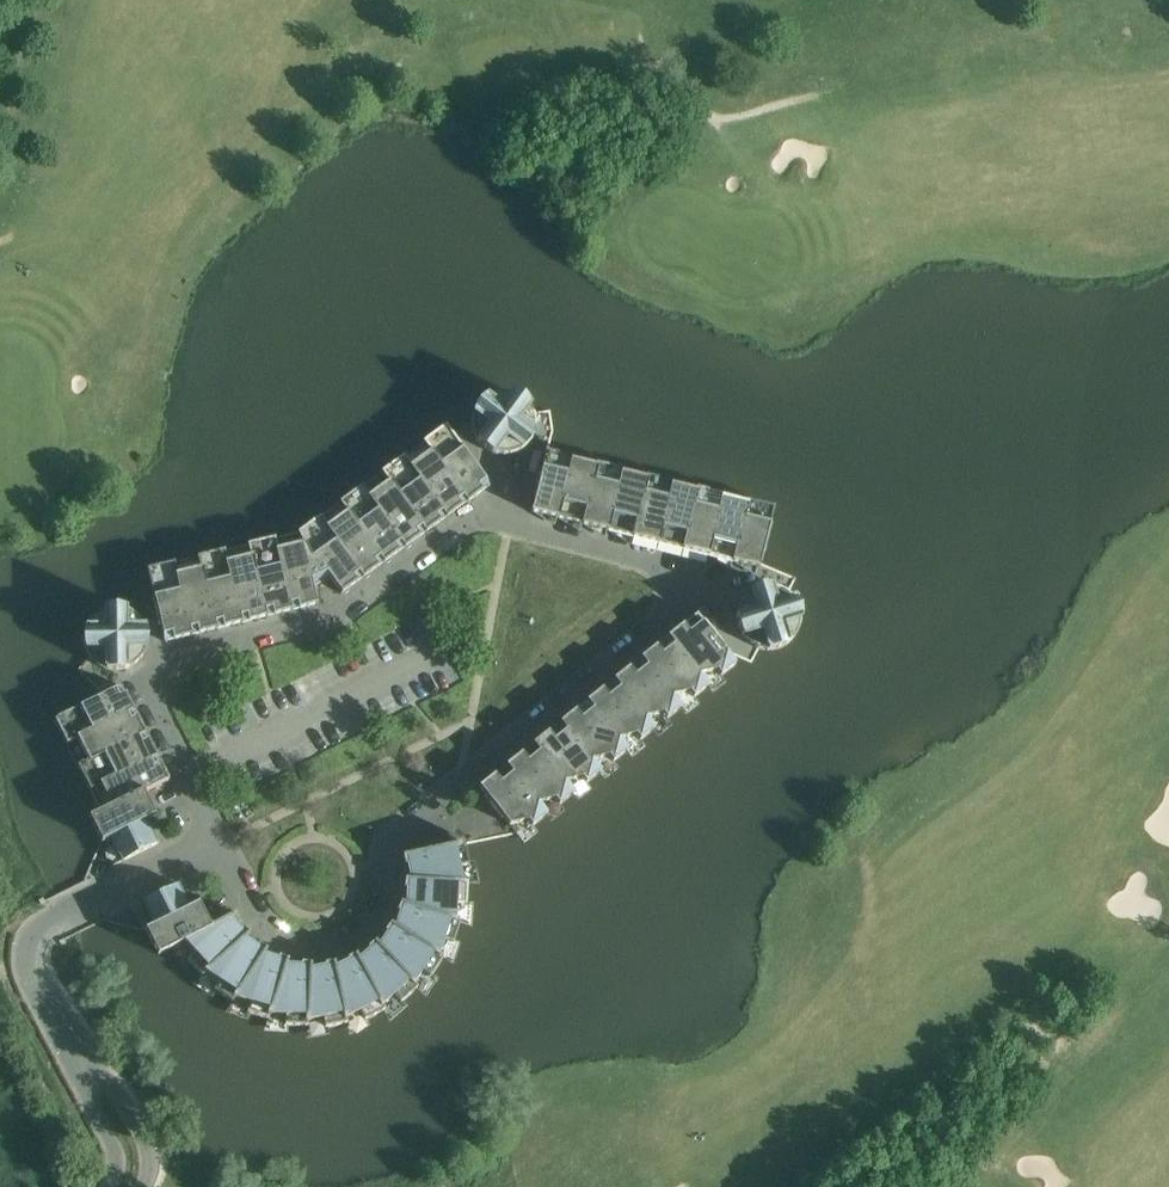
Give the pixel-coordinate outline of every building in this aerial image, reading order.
[(471,425),(472,428),(473,433),(475,437),(477,442),(480,445),(484,449),(488,452),(493,454),(495,454),(499,455),(503,455),(508,455),(499,391),(494,392),(490,393),(485,396),(481,399),(478,402),(475,406),(473,411),(472,415),(471,420),(471,425)] [(499,391),(508,455),(513,454),(517,452),(520,450),(522,449),(525,447),(528,443),(531,439),(534,434),(535,429),(536,424),(535,418),(535,415),(533,411),(531,406),(528,402),(524,398),(520,395),(515,393),(510,391),(504,391),(499,391)] [(445,425),(423,441),(468,502),(490,486),(472,461),(473,461),(457,438),(455,439),(445,425)] [(423,441),(402,456),(447,517),(468,502),(423,441)] [(573,456),(546,450),(542,468),(540,467),(534,494),(535,495),(531,512),(557,518),(573,456)] [(426,532),(447,517),(402,456),(381,471),(426,532)] [(574,457),(573,456),(557,518),(582,524),(598,463),(596,462),(596,465),(573,460),(574,457)] [(623,469),(598,463),(582,524),(607,531),(623,469)] [(623,469),(607,531),(632,537),(648,475),(646,475),(646,478),(623,472),(624,469),(623,469)] [(381,471),(361,486),(405,547),(426,532),(381,471)] [(673,481),(648,475),(632,537),(657,543),(673,481)] [(673,481),(657,543),(682,549),(698,488),(696,487),(696,490),(673,485),(674,482),(673,481)] [(384,562),(405,547),(361,486),(340,501),(384,562)] [(723,494),(698,488),(682,549),(707,555),(723,494)] [(723,494),(707,555),(732,562),(748,500),(746,500),(745,502),(723,497),(724,494),(723,494)] [(774,507),(748,500),(732,562),(759,568),(763,551),(764,552),(771,524),(770,524),(774,507)] [(340,501),(319,516),(363,577),(384,562),(340,501)] [(341,593),(363,577),(319,516),(298,531),(322,582),(330,578),(341,593)] [(313,586),(322,582),(298,531),(273,537),(291,611),(317,604),(313,586)] [(273,537),(248,543),(266,617),(291,611),(273,537)] [(241,623),(266,617),(248,543),(223,549),(241,623)] [(223,549),(198,556),(216,629),(241,623),(223,549)] [(191,635),(216,629),(198,556),(173,562),(191,635)] [(147,568),(154,597),(152,598),(159,625),(160,625),(165,642),(191,635),(173,562),(147,568)] [(788,592),(787,591),(783,589),(779,587),(774,585),(769,585),(764,585),(759,586),(754,588),(750,591),(748,592),(745,595),(743,598),(741,601),(740,602),(797,631),(799,626),(800,621),(801,615),(800,610),(798,605),(796,600),(792,596),(788,592)] [(737,611),(737,617),(737,622),(738,627),(740,632),(742,636),(746,640),(750,644),(754,646),(759,648),(764,649),(769,649),(774,649),(779,648),(783,646),(788,643),(792,640),(795,636),(797,631),(740,602),(740,604),(738,607),(737,611)] [(97,612),(92,616),(139,661),(142,657),(144,654),(146,650),(146,648),(147,643),(148,639),(148,634),(147,630),(145,626),(143,622),(141,618),(138,615),(137,614),(133,612),(129,609),(123,607),(118,606),(112,606),(107,607),(101,609),(97,612)] [(736,664),(731,657),(720,644),(722,643),(704,621),(703,622),(697,614),(669,636),(708,686),(707,687),(712,693),(726,682),(721,675),(736,664)] [(121,670),(126,669),(128,668),(132,666),(135,664),(139,661),(92,616),(89,620),(86,625),(84,630),(83,636),(83,641),(84,647),(86,652),(89,657),(90,658),(93,662),(97,665),(101,667),(106,669),(111,670),(116,671),(121,670)] [(694,697),(707,687),(708,686),(669,636),(642,658),(681,707),(680,708),(685,714),(699,703),(694,697)] [(668,718),(680,708),(681,707),(642,658),(615,679),(654,729),(653,730),(658,736),(672,724),(668,718)] [(641,740),(653,730),(654,729),(615,679),(588,700),(628,750),(626,751),(631,757),(646,746),(641,740)] [(54,719),(66,743),(133,709),(121,686),(106,693),(105,691),(80,705),(81,706),(54,719)] [(614,761),(626,751),(628,750),(588,700),(561,722),(601,772),(599,772),(604,779),(619,767),(614,761)] [(77,766),(145,732),(133,709),(66,743),(77,766)] [(601,772),(561,722),(534,743),(574,793),(573,794),(577,800),(592,789),(587,783),(599,772),(601,772)] [(77,766),(88,789),(156,755),(145,732),(77,766)] [(560,804),(573,794),(574,793),(534,743),(507,765),(547,814),(546,815),(551,821),(565,810),(560,804)] [(143,791),(144,792),(169,780),(156,755),(88,789),(100,812),(100,813),(143,791)] [(532,826),(546,815),(547,814),(507,765),(479,787),(485,795),(484,796),(502,818),(503,817),(524,843),(538,832),(532,826)] [(89,817),(101,841),(146,819),(147,820),(156,815),(144,792),(143,791),(100,813),(100,812),(89,817)] [(101,841),(114,865),(158,843),(147,820),(146,819),(101,841)] [(404,880),(468,881),(468,883),(480,884),(475,860),(469,861),(465,844),(465,842),(455,844),(452,833),(452,832),(431,849),(403,855),(404,867),(404,880)] [(467,902),(468,883),(468,881),(404,880),(403,891),(400,903),(461,922),(472,926),(473,902),(467,902)] [(133,906),(144,929),(190,906),(179,883),(133,906)] [(157,956),(169,950),(179,945),(178,943),(211,927),(210,925),(199,902),(190,906),(144,929),(157,956)] [(396,913),(390,923),(444,958),(453,965),(461,942),(455,940),(461,922),(400,903),(396,913)] [(201,976),(248,933),(241,923),(235,913),(210,925),(211,927),(178,943),(179,945),(169,950),(184,966),(188,962),(201,976)] [(374,941),(417,988),(425,997),(438,977),(433,974),(444,958),(390,923),(383,933),(374,941)] [(257,941),(248,933),(201,976),(192,984),(212,997),(216,992),(231,1002),(266,948),(257,941)] [(365,948),(355,954),(384,1011),(389,1021),(407,1005),(403,1001),(417,988),(374,941),(365,948)] [(276,954),(266,948),(231,1002),(225,1012),(248,1019),(250,1014),(267,1020),(287,959),(276,954)] [(384,1011),(355,954),(344,959),(333,962),(347,1024),(349,1035),(370,1025),(368,1019),(384,1011)] [(287,959),(267,1020),(264,1030),(288,1031),(288,1026),(307,1027),(310,963),(298,962),(287,959)] [(310,963),(307,1027),(306,1038),(330,1032),(329,1028),(347,1024),(333,962),(321,963),(310,963)]
